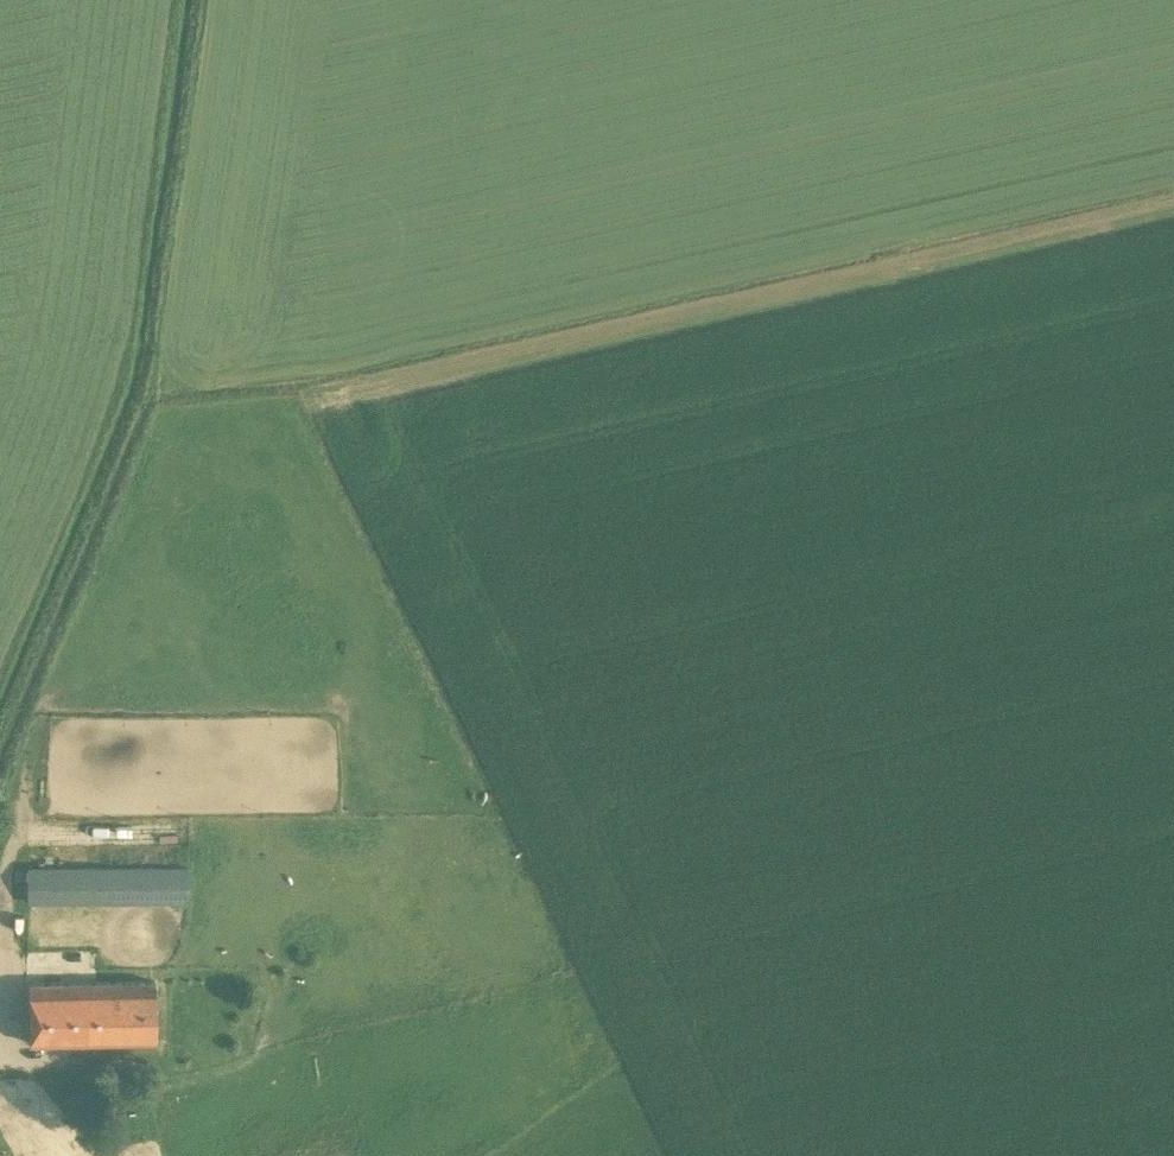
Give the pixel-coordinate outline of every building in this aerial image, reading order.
[(27,866),(27,903),(188,902),(188,865),(27,866)] [(94,952),(94,979),(31,979),(31,1042),(155,1042),(155,979),(123,979),(123,913),(28,914),(28,952),(94,952)]
